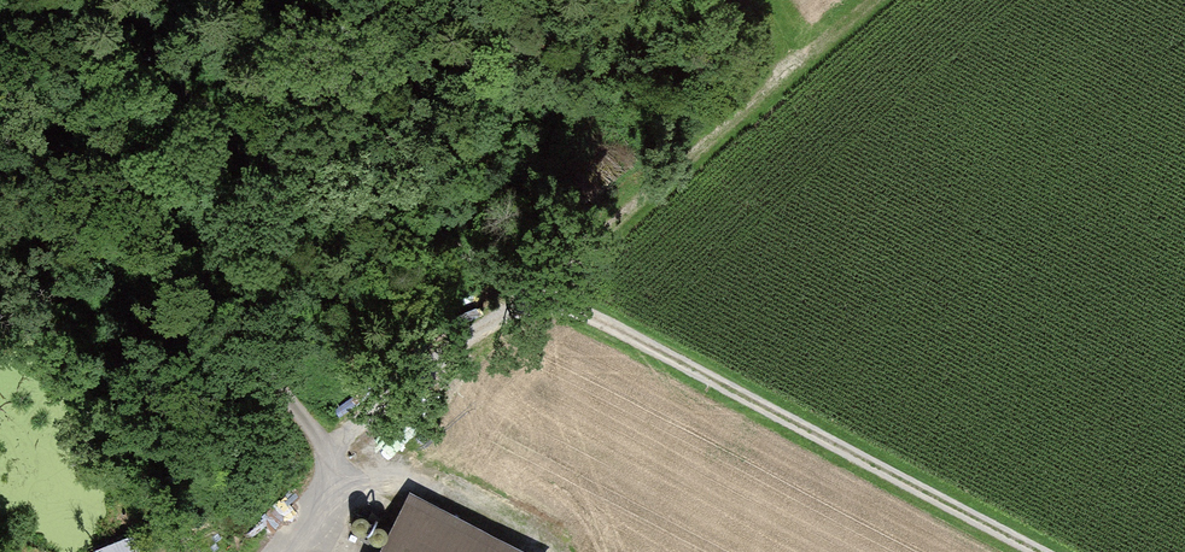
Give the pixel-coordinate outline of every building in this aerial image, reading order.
[(413,503),(388,551),(513,551),(413,503)]
